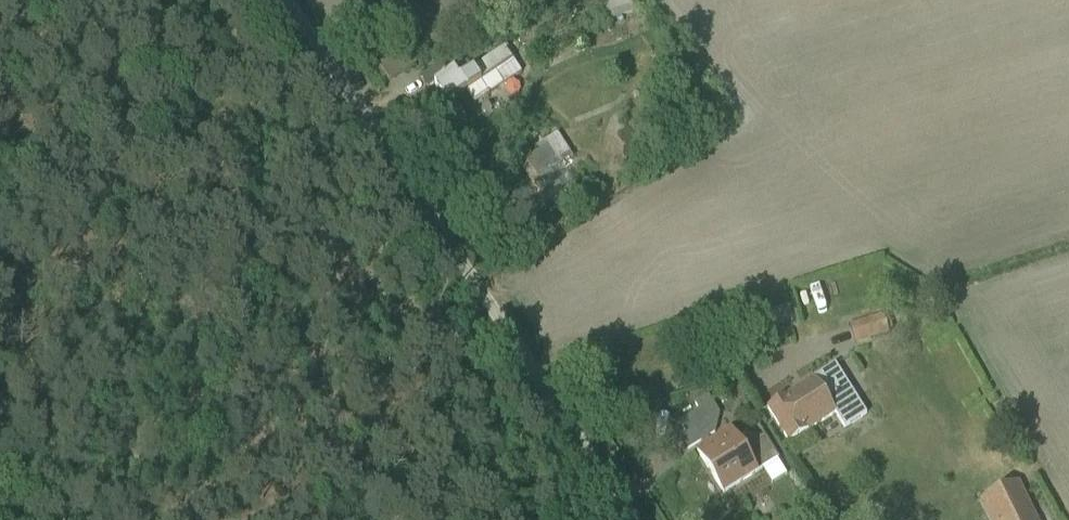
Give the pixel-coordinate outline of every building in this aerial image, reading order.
[(637,0),(596,0),(603,24),(642,11),(640,4),(638,4),(637,0)] [(389,81),(416,64),(405,45),(377,62),(389,81)] [(474,105),(520,73),(504,48),(462,78),(461,78),(460,78),(454,70),(443,77),(436,68),(421,77),(428,88),(434,84),(447,104),(465,92),(474,105)] [(550,171),(572,157),(557,134),(537,146),(540,150),(520,164),(544,201),(563,189),(550,171)] [(888,335),(880,308),(845,317),(855,345),(888,335)] [(789,443),(835,414),(843,427),(866,414),(835,364),(767,408),(789,443)] [(673,403),(677,409),(655,422),(669,445),(707,423),(689,393),(673,403)] [(725,493),(779,457),(765,437),(745,450),(730,428),(696,451),(725,493)] [(1018,483),(980,502),(989,519),(1037,519),(1018,483)]
